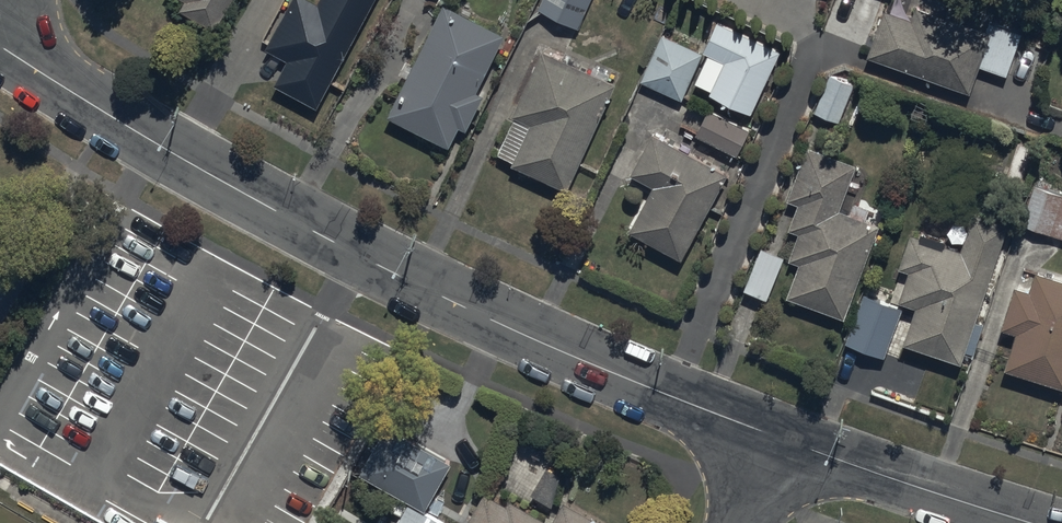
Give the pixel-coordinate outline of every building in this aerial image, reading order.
[(180,6),(214,26),(230,0),(183,0),(180,6)] [(318,105),(373,0),(318,0),(317,0),(289,0),(265,46),(288,57),(274,83),(318,105)] [(578,26),(590,0),(543,0),(539,8),(578,26)] [(388,112),(449,142),(459,123),(467,127),(485,90),(477,86),(505,32),(444,1),(388,112)] [(869,54),(969,89),(986,43),(991,29),(917,4),(912,17),(886,7),(869,54)] [(710,88),(751,108),(780,48),(739,29),(717,18),(703,47),(725,58),(710,88)] [(981,64),(1006,72),(1021,31),(996,22),(981,64)] [(641,80),(679,99),(701,53),(662,35),(641,80)] [(510,164),(564,189),(615,81),(561,56),(542,48),(512,113),(530,121),(510,164)] [(815,111),(838,120),(853,82),(830,73),(815,111)] [(696,133),(736,154),(749,129),(709,108),(696,133)] [(629,229),(681,257),(728,170),(675,143),(652,130),(631,170),(654,183),(629,229)] [(786,198),(797,202),(789,225),(801,229),(790,259),(799,262),(787,297),(845,318),(879,222),(839,208),(855,163),(805,145),(786,198)] [(1061,237),(1061,192),(1035,183),(1022,224),(1061,237)] [(899,299),(916,305),(904,342),(927,350),(960,361),(1006,223),(973,212),(961,249),(937,241),(920,235),(911,232),(900,266),(909,269),(899,299)] [(745,288),(766,297),(784,255),(763,246),(745,288)] [(1061,386),(1061,279),(1036,270),(1029,290),(1015,285),(1002,325),(1016,330),(1004,367),(1061,386)] [(844,341),(885,355),(901,307),(861,293),(844,341)] [(385,424),(360,472),(426,507),(451,459),(385,424)] [(506,507),(481,494),(465,522),(605,522),(563,501),(553,520),(510,498),(506,507)] [(407,501),(395,522),(448,522),(407,501)]
